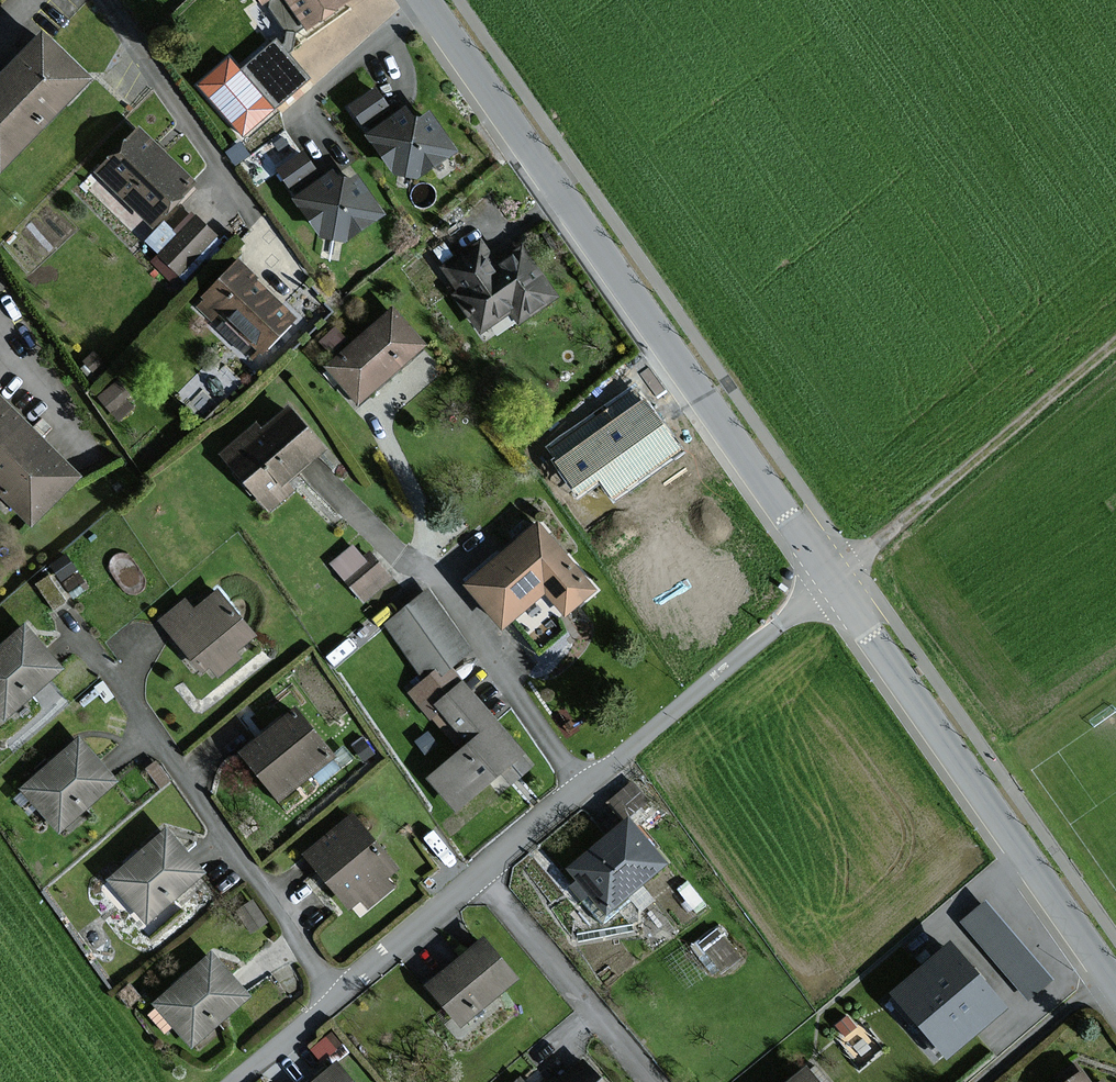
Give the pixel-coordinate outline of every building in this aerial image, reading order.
[(344,1),(344,0),(285,0),(305,29),(344,1)] [(242,63),(230,50),(198,79),(246,133),(312,74),(276,33),(242,63)] [(42,34),(0,77),(0,167),(87,78),(42,34)] [(374,91),(349,109),(359,122),(384,105),(374,91)] [(391,174),(414,178),(453,152),(427,114),(412,124),(403,110),(365,136),(391,174)] [(110,160),(97,174),(152,227),(193,185),(138,131),(110,160)] [(312,172),(300,155),(277,171),(289,188),(312,172)] [(319,236),(343,240),(379,217),(354,178),(340,187),(332,175),(294,199),(319,236)] [(191,214),(152,254),(173,274),(212,234),(191,214)] [(480,243),(442,268),(458,292),(453,295),(478,333),(509,312),(517,323),(555,298),(521,247),(512,253),(515,257),(497,269),(480,243)] [(238,267),(199,307),(212,319),(217,313),(260,353),(293,318),(238,267)] [(335,358),(324,368),(357,404),(422,347),(389,309),(347,346),(332,330),(320,342),(335,358)] [(678,448),(636,391),(606,413),(555,450),(562,459),(557,463),(580,493),(602,477),(615,494),(678,448)] [(31,521),(76,478),(34,435),(22,423),(0,400),(0,489),(31,521)] [(254,426),(222,456),(271,509),(289,493),(281,484),(319,449),(283,411),(261,432),(254,426)] [(563,614),(590,591),(534,527),(465,586),(501,627),(543,591),(563,614)] [(375,550),(368,556),(354,539),(330,558),(364,599),(395,573),(375,550)] [(250,636),(217,594),(192,614),(183,603),(160,621),(199,671),(207,665),(216,677),(237,660),(230,651),(250,636)] [(387,626),(431,679),(446,666),(468,648),(424,595),(387,626)] [(29,623),(0,649),(0,707),(7,715),(65,664),(29,623)] [(520,753),(446,666),(431,679),(413,694),(461,751),(427,780),(453,810),(499,772),(509,784),(526,770),(515,757),(520,753)] [(328,758),(290,713),(239,755),(277,800),(328,758)] [(120,778),(84,737),(25,788),(61,829),(120,778)] [(609,800),(629,816),(649,791),(628,775),(609,800)] [(392,870),(351,820),(306,856),(347,906),(359,897),(367,906),(388,889),(381,879),(392,870)] [(661,865),(623,822),(567,870),(605,914),(661,865)] [(208,869),(171,827),(113,878),(150,920),(208,869)] [(1047,980),(985,904),(963,922),(1026,998),(1047,980)] [(512,980),(479,943),(428,988),(461,1025),(512,980)] [(890,997),(917,1028),(972,980),(945,949),(890,997)] [(252,992),(216,954),(162,1004),(198,1042),(252,992)] [(944,1058),(999,1010),(972,980),(917,1028),(944,1058)] [(327,1033),(312,1041),(322,1059),(336,1051),(327,1033)] [(340,1061),(315,1081),(358,1081),(340,1061)] [(580,1063),(557,1081),(597,1081),(580,1063)] [(1075,1066),(1055,1080),(1057,1081),(1086,1081),(1075,1066)] [(801,1072),(789,1081),(810,1081),(801,1072)]
